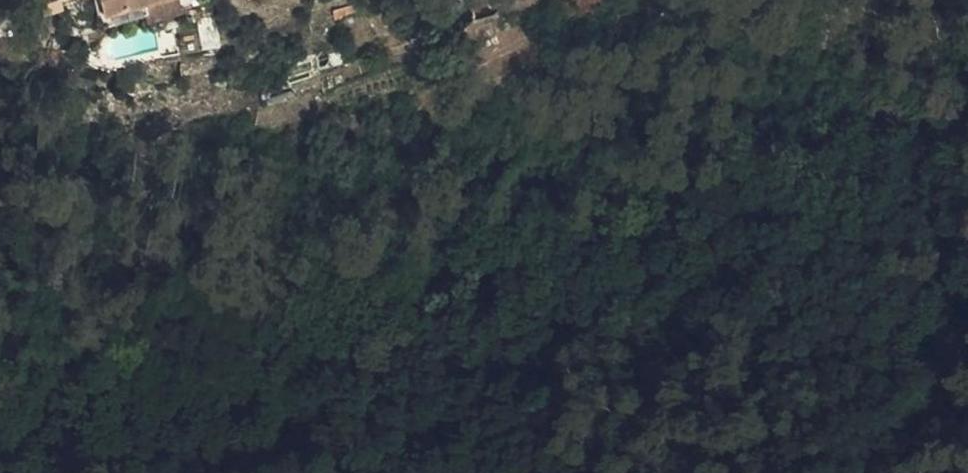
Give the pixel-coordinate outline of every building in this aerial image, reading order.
[(125,2),(125,0),(76,0),(79,14),(125,2)]
